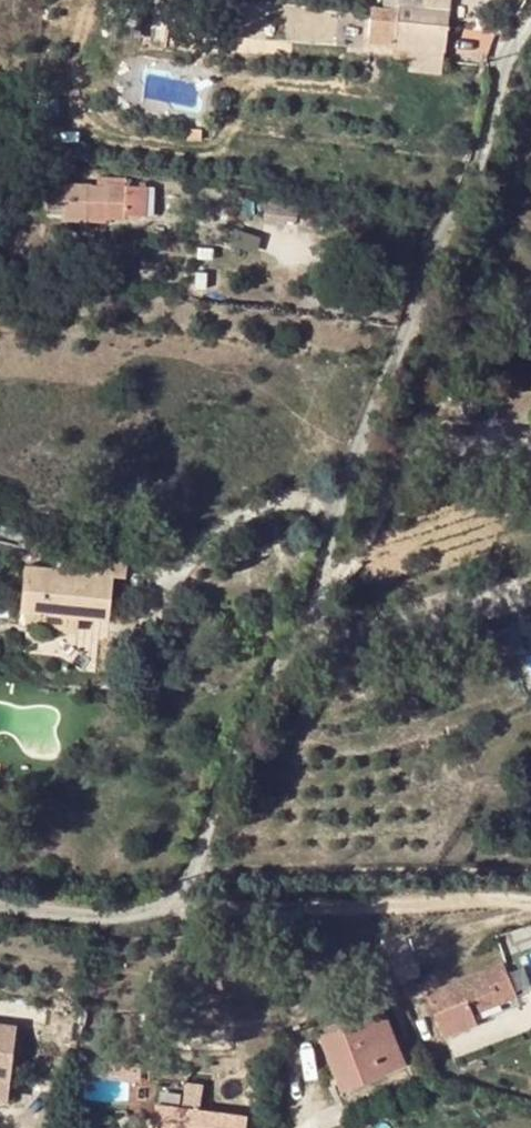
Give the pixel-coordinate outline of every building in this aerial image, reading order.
[(381,40),(394,42),(396,45),(445,49),(450,0),(385,0),(381,40)] [(459,25),(452,47),(487,58),(493,35),(459,25)] [(414,58),(412,69),(441,72),(442,61),(414,58)] [(142,187),(132,186),(124,186),(124,179),(108,179),(108,188),(88,188),(87,221),(107,222),(106,217),(122,217),(124,214),(141,214),(142,187)] [(11,261),(9,277),(20,279),(23,263),(11,261)] [(26,566),(22,610),(80,616),(110,619),(115,576),(127,577),(129,558),(99,556),(97,573),(26,566)] [(22,610),(21,626),(78,631),(80,616),(22,610)] [(406,939),(383,949),(398,988),(421,978),(417,967),(406,939)] [(494,992),(499,1003),(517,995),(504,963),(428,993),(445,1036),(478,1024),(474,1013),(469,1002),(494,992)] [(469,1002),(474,1013),(499,1003),(494,992),(469,1002)] [(322,1036),(338,1076),(359,1067),(364,1079),(403,1063),(382,1012),(322,1036)] [(359,1067),(338,1076),(343,1087),(364,1079),(359,1067)] [(141,1102),(137,1127),(153,1127),(155,1105),(141,1102)] [(155,1105),(153,1127),(247,1127),(248,1117),(155,1105)]
